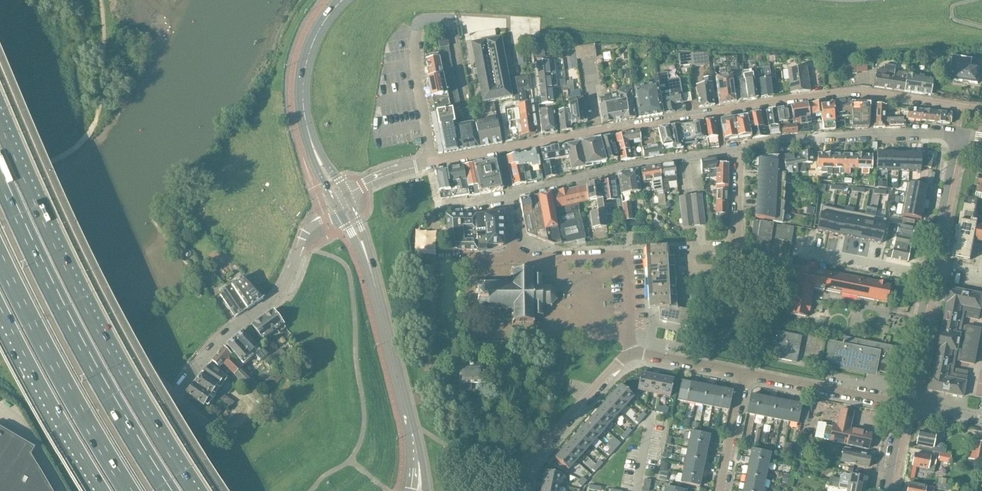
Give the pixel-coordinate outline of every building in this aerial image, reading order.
[(449,47),(445,30),(436,32),(440,49),(448,47),(449,47)] [(501,37),(471,44),(483,103),(512,98),(501,37)] [(594,44),(575,47),(577,60),(596,57),(594,44)] [(691,65),(690,53),(678,52),(680,66),(691,65)] [(708,54),(690,53),(691,65),(691,68),(709,66),(708,54)] [(442,71),(441,65),(439,60),(439,58),(434,59),(434,56),(425,57),(426,61),(429,79),(443,76),(442,71)] [(950,72),(955,73),(954,81),(977,84),(978,79),(980,78),(980,74),(979,72),(980,68),(965,66),(966,58),(952,56),(950,72)] [(739,102),(736,77),(735,72),(737,71),(736,57),(730,58),(713,60),(719,105),(739,102)] [(867,72),(866,61),(851,63),(851,74),(867,72)] [(548,62),(536,63),(538,78),(550,76),(548,62)] [(891,90),(894,72),(895,66),(884,65),(884,70),(877,69),(877,75),(875,75),(874,87),(891,90)] [(773,97),(771,84),(770,79),(771,79),(770,71),(769,66),(763,67),(763,72),(761,73),(762,79),(759,79),(762,99),(773,97)] [(806,67),(788,69),(791,94),(810,92),(806,67)] [(755,80),(752,75),(751,69),(747,70),(747,76),(744,76),(747,101),(757,99),(755,80)] [(747,101),(744,76),(743,76),(742,73),(738,74),(738,71),(737,71),(735,72),(736,77),(739,102),(747,101)] [(905,92),(907,81),(906,80),(907,74),(906,74),(906,73),(894,72),(891,90),(905,92)] [(657,74),(657,86),(662,114),(673,112),(672,105),(683,103),(679,79),(668,80),(667,73),(657,74)] [(921,75),(921,77),(907,74),(906,80),(907,81),(905,92),(930,96),(932,79),(925,78),(926,75),(923,75),(921,75)] [(445,87),(444,81),(443,76),(429,79),(427,79),(431,98),(432,98),(433,107),(434,107),(435,113),(437,113),(450,110),(450,107),(449,102),(447,97),(446,92),(445,87)] [(536,134),(533,106),(533,102),(523,103),(521,91),(531,90),(529,76),(512,78),(515,108),(504,109),(508,138),(509,138),(508,137),(518,136),(519,136),(519,138),(535,135),(536,134)] [(550,76),(538,78),(540,92),(551,90),(550,76)] [(714,106),(710,78),(703,79),(704,86),(696,87),(699,109),(714,106)] [(662,115),(662,114),(657,86),(634,89),(639,119),(662,115)] [(551,90),(540,92),(541,105),(553,104),(551,90)] [(587,123),(583,97),(580,97),(579,90),(568,92),(569,98),(568,98),(568,102),(571,125),(587,123)] [(571,125),(568,102),(568,98),(567,91),(561,92),(563,111),(558,111),(560,132),(572,131),(571,125)] [(632,91),(617,94),(617,98),(621,122),(635,119),(634,108),(632,108),(632,103),(633,103),(632,91)] [(603,96),(604,100),(598,101),(601,121),(602,126),(621,122),(617,98),(617,94),(603,96)] [(850,100),(834,102),(834,105),(835,112),(835,119),(851,117),(850,103),(850,100)] [(811,125),(810,115),(815,114),(820,113),(820,107),(821,106),(820,102),(798,105),(800,123),(801,125),(796,125),(797,134),(813,132),(812,125),(811,125)] [(870,104),(855,103),(850,103),(851,117),(851,129),(869,129),(870,108),(870,104)] [(905,127),(904,116),(904,117),(898,117),(890,117),(885,117),(885,113),(886,106),(875,104),(873,128),(905,127)] [(798,105),(791,107),(793,119),(793,124),(800,123),(798,105)] [(834,131),(833,112),(835,112),(834,105),(824,106),(821,106),(820,107),(820,113),(822,131),(834,131)] [(458,152),(452,124),(454,123),(453,116),(456,115),(456,113),(458,112),(461,111),(460,106),(450,107),(450,110),(437,113),(444,154),(458,152)] [(13,118),(17,117),(18,116),(19,114),(19,113),(19,111),(19,110),(18,109),(17,108),(16,107),(14,107),(12,108),(0,113),(0,124),(13,118)] [(791,107),(777,109),(779,124),(781,123),(783,123),(789,122),(788,120),(793,119),(791,107)] [(553,108),(539,110),(542,135),(557,133),(553,108)] [(922,110),(905,108),(905,115),(907,115),(906,119),(920,121),(922,110)] [(776,109),(766,111),(769,128),(769,127),(771,134),(780,133),(776,109)] [(937,122),(938,112),(922,110),(920,121),(937,122)] [(479,148),(475,123),(460,125),(458,112),(456,113),(456,115),(453,116),(454,123),(452,124),(458,152),(479,148)] [(761,112),(748,114),(751,130),(763,127),(761,112)] [(950,124),(951,113),(938,112),(937,122),(950,124)] [(747,117),(734,119),(738,141),(751,139),(747,117)] [(502,143),(497,119),(475,123),(479,148),(502,143)] [(724,144),(738,141),(734,119),(720,122),(724,144)] [(714,120),(702,121),(704,131),(716,129),(714,120)] [(705,139),(704,131),(702,121),(693,123),(696,143),(699,142),(699,140),(705,139)] [(696,143),(693,123),(679,125),(681,136),(682,145),(687,144),(696,143)] [(682,145),(681,136),(679,125),(669,127),(672,147),(673,151),(682,149),(682,145)] [(796,125),(783,126),(781,126),(782,136),(797,134),(796,125)] [(672,147),(669,127),(658,128),(661,145),(662,147),(664,146),(671,145),(671,147),(672,147)] [(763,127),(751,130),(752,139),(770,136),(769,129),(767,127),(763,127)] [(639,132),(626,134),(627,142),(633,141),(634,144),(640,143),(640,140),(639,132)] [(635,156),(634,153),(633,148),(629,149),(627,142),(626,134),(616,135),(621,161),(637,158),(636,156),(635,156)] [(612,136),(599,139),(605,162),(617,159),(612,136)] [(717,137),(707,139),(709,149),(719,147),(717,137)] [(605,162),(599,139),(579,143),(584,167),(605,163),(605,162)] [(701,150),(700,145),(699,142),(696,143),(687,144),(688,152),(701,150)] [(584,167),(579,143),(566,146),(571,172),(585,169),(584,167)] [(661,145),(642,148),(642,152),(644,159),(664,156),(662,147),(661,145)] [(566,146),(541,151),(546,179),(572,174),(571,172),(566,146)] [(537,152),(518,155),(525,184),(542,180),(537,152)] [(812,164),(811,153),(804,153),(790,155),(790,154),(783,155),(786,174),(806,171),(804,164),(812,164)] [(877,153),(876,171),(887,171),(888,153),(877,153)] [(888,153),(887,171),(898,171),(899,153),(888,153)] [(899,153),(898,171),(909,172),(909,154),(899,153)] [(832,155),(817,154),(817,168),(820,169),(820,173),(827,173),(827,169),(832,169),(832,155)] [(909,154),(909,172),(920,172),(921,154),(909,154)] [(518,155),(506,158),(512,187),(525,184),(518,155)] [(843,174),(844,155),(832,155),(832,169),(838,169),(840,169),(840,174),(843,174)] [(855,169),(856,155),(844,155),(843,174),(850,174),(850,169),(855,169)] [(872,156),(856,155),(855,169),(861,170),(861,174),(868,174),(868,170),(871,170),(872,156)] [(926,155),(924,167),(931,168),(933,156),(926,155)] [(758,170),(757,179),(784,183),(786,174),(780,173),(777,159),(778,156),(774,156),(770,156),(767,156),(765,157),(762,158),(758,159),(757,159),(755,160),(754,161),(753,163),(752,164),(751,165),(751,167),(750,168),(758,170)] [(716,178),(716,164),(716,158),(700,160),(701,174),(706,174),(706,179),(708,179),(716,178)] [(496,159),(473,165),(479,195),(502,190),(496,159)] [(676,182),(674,165),(674,164),(661,166),(663,183),(664,190),(664,191),(664,194),(668,193),(667,183),(674,182),(676,182)] [(728,164),(716,164),(716,178),(716,185),(728,185),(728,164)] [(473,165),(463,167),(469,196),(469,197),(479,195),(473,165)] [(463,167),(447,170),(452,198),(469,196),(463,167)] [(661,183),(659,167),(641,169),(642,182),(644,184),(650,183),(652,191),(664,190),(663,183),(661,183)] [(447,170),(435,172),(436,177),(440,200),(452,198),(447,170)] [(617,176),(618,176),(621,194),(641,191),(637,170),(620,173),(619,173),(617,176)] [(617,200),(615,179),(599,183),(603,208),(603,210),(605,226),(614,225),(613,215),(611,215),(610,205),(609,205),(608,201),(617,200)] [(784,193),(785,183),(784,183),(757,179),(756,198),(783,202),(785,193),(784,193)] [(605,226),(603,210),(603,208),(599,183),(586,185),(586,186),(588,201),(588,202),(596,200),(598,212),(589,213),(591,230),(606,228),(605,226)] [(907,183),(905,194),(925,198),(927,187),(908,183),(907,183)] [(578,210),(580,203),(588,201),(586,186),(568,191),(567,189),(558,191),(558,193),(551,194),(556,226),(560,243),(584,238),(580,221),(578,210)] [(727,191),(716,191),(716,202),(727,203),(727,191)] [(556,226),(551,194),(550,193),(538,196),(545,230),(544,230),(547,242),(553,245),(560,243),(556,226)] [(905,194),(903,205),(923,209),(925,198),(905,194)] [(665,205),(665,199),(664,195),(657,196),(658,206),(665,205)] [(683,228),(694,227),(704,226),(700,195),(679,198),(683,228)] [(538,196),(528,198),(532,216),(530,216),(530,219),(532,218),(535,232),(544,230),(545,230),(538,196)] [(970,260),(978,220),(973,219),(977,198),(965,196),(957,241),(956,240),(954,248),(955,248),(953,257),(970,260)] [(532,216),(528,198),(519,200),(523,218),(530,216),(532,216)] [(784,203),(783,202),(756,198),(756,205),(756,208),(783,212),(784,203)] [(622,203),(625,220),(633,219),(630,202),(622,203)] [(727,214),(727,203),(716,202),(716,214),(715,224),(723,224),(723,218),(726,218),(726,214),(727,214)] [(903,205),(900,216),(921,220),(923,209),(903,205)] [(822,206),(817,231),(828,233),(833,209),(822,206)] [(784,212),(783,212),(756,208),(755,217),(755,218),(773,221),(772,223),(782,224),(784,212)] [(833,209),(828,233),(838,235),(843,211),(833,209)] [(843,211),(838,235),(849,237),(854,213),(843,211)] [(503,246),(503,213),(475,217),(476,232),(485,231),(485,238),(477,239),(478,250),(478,252),(486,251),(486,246),(503,246)] [(854,213),(849,237),(860,239),(864,215),(854,213)] [(436,219),(434,215),(429,215),(426,219),(429,223),(433,223),(436,219)] [(864,215),(860,239),(870,241),(875,217),(864,215)] [(477,239),(476,232),(475,217),(446,216),(449,250),(477,250),(478,250),(477,239)] [(544,230),(535,232),(532,218),(530,219),(530,216),(523,218),(527,234),(547,242),(544,230)] [(875,217),(870,241),(881,243),(886,219),(875,217)] [(753,220),(751,235),(757,236),(754,259),(767,261),(768,254),(772,255),(773,246),(770,245),(771,239),(791,242),(794,227),(781,225),(781,226),(773,224),(773,223),(757,221),(753,220)] [(644,221),(627,222),(628,229),(644,229),(644,221)] [(906,228),(898,227),(894,247),(909,250),(912,237),(911,237),(913,227),(907,226),(906,228)] [(673,246),(645,248),(649,309),(659,308),(659,321),(686,326),(689,310),(676,307),(673,246)] [(907,263),(909,250),(894,247),(892,253),(887,252),(886,258),(907,263)] [(188,248),(183,253),(190,260),(195,255),(188,248)] [(887,304),(890,286),(885,285),(886,283),(818,270),(818,265),(809,263),(809,261),(797,259),(796,267),(798,268),(789,314),(807,317),(808,313),(810,313),(814,291),(823,293),(824,291),(887,304)] [(556,300),(556,293),(558,292),(557,291),(556,292),(551,287),(552,286),(551,285),(550,286),(542,286),(542,277),(543,276),(542,275),(541,276),(533,276),(532,272),(534,270),(533,269),(531,271),(513,271),(511,270),(511,271),(512,272),(512,276),(510,277),(510,278),(512,278),(512,282),(506,283),(506,281),(505,281),(505,283),(499,283),(499,281),(498,281),(498,283),(491,283),(491,281),(490,281),(490,283),(485,283),(485,281),(483,281),(483,283),(478,283),(476,282),(475,283),(477,284),(477,291),(476,291),(475,293),(478,294),(478,301),(476,303),(477,305),(478,304),(478,311),(477,312),(478,313),(479,311),(485,311),(485,313),(486,313),(486,311),(492,311),(492,313),(493,313),(493,311),(498,311),(498,313),(500,313),(500,311),(506,311),(506,312),(507,312),(507,311),(512,311),(512,316),(511,316),(511,317),(512,317),(512,322),(511,323),(512,324),(513,323),(532,322),(533,324),(534,323),(533,321),(533,317),(541,317),(542,318),(543,317),(542,316),(542,307),(550,306),(551,307),(552,307),(551,306),(556,301),(557,301),(558,300),(556,300)] [(262,299),(250,284),(244,277),(231,286),(247,309),(262,299)] [(247,309),(231,286),(220,294),(224,301),(227,305),(226,306),(228,309),(230,310),(235,317),(247,309)] [(941,331),(940,331),(937,347),(938,348),(932,375),(930,375),(927,390),(962,397),(967,372),(953,369),(954,361),(974,364),(980,329),(961,325),(963,317),(977,320),(981,297),(981,295),(947,288),(944,303),(947,303),(941,331)] [(273,310),(251,325),(262,340),(283,325),(273,310)] [(263,352),(258,345),(256,347),(242,331),(226,345),(240,362),(247,357),(249,359),(254,355),(259,361),(266,355),(264,353),(265,352),(268,357),(273,353),(268,345),(262,349),(264,351),(263,352)] [(801,336),(777,332),(775,343),(773,351),(772,358),(796,363),(801,336)] [(886,374),(891,346),(843,337),(842,345),(831,342),(830,347),(828,348),(825,359),(827,360),(826,365),(866,373),(867,368),(874,369),(874,371),(886,374)] [(504,343),(484,343),(484,351),(504,351),(504,343)] [(286,345),(269,358),(276,367),(284,362),(294,355),(286,345)] [(223,347),(212,360),(218,367),(223,363),(235,377),(244,369),(223,347)] [(209,364),(200,374),(216,386),(219,388),(220,386),(218,384),(224,376),(209,364)] [(483,365),(458,367),(459,392),(484,392),(484,390),(487,388),(487,383),(484,382),(483,365)] [(244,369),(235,377),(245,387),(254,379),(244,369)] [(280,373),(272,380),(276,385),(283,377),(280,373)] [(640,373),(637,390),(648,393),(651,376),(640,373)] [(200,374),(193,384),(210,396),(212,397),(214,395),(211,393),(216,386),(200,374)] [(651,376),(648,393),(659,395),(662,378),(651,376)] [(662,378),(659,395),(670,397),(673,380),(662,378)] [(690,383),(681,381),(677,400),(686,402),(690,383)] [(698,385),(690,383),(686,402),(694,403),(698,385)] [(185,393),(186,394),(203,406),(210,396),(193,384),(185,393)] [(621,385),(613,394),(626,405),(634,397),(621,385)] [(706,386),(698,385),(694,403),(703,405),(706,386)] [(715,388),(706,386),(703,405),(711,407),(715,388)] [(723,390),(715,388),(711,407),(720,408),(723,390)] [(728,410),(732,391),(723,390),(720,408),(728,410)] [(613,394),(606,402),(619,413),(626,405),(613,394)] [(755,415),(759,397),(750,395),(746,414),(755,415)] [(767,398),(759,397),(755,415),(764,417),(767,398)] [(776,400),(767,398),(764,417),(772,419),(776,400)] [(784,402),(776,400),(772,419),(780,420),(784,402)] [(810,411),(812,402),(805,400),(802,410),(810,411)] [(606,402),(599,410),(612,421),(619,413),(606,402)] [(793,403),(784,402),(780,420),(789,422),(793,403)] [(801,405),(793,403),(789,422),(798,424),(801,405)] [(599,410),(591,418),(604,429),(612,421),(599,410)] [(832,426),(832,427),(825,426),(822,439),(829,441),(868,450),(869,442),(870,442),(872,436),(871,436),(871,434),(849,430),(853,413),(840,410),(836,427),(832,426)] [(591,418),(584,426),(597,437),(604,429),(591,418)] [(690,421),(683,420),(682,427),(689,429),(690,421)] [(584,426),(577,434),(590,445),(597,437),(584,426)] [(760,435),(761,429),(757,428),(753,445),(758,446),(760,435)] [(28,455),(32,449),(0,430),(0,490),(49,490),(28,455)] [(709,435),(691,432),(689,441),(708,444),(709,435)] [(933,443),(935,435),(919,432),(918,434),(917,435),(916,438),(917,440),(916,445),(940,450),(941,445),(933,443)] [(577,434),(570,442),(583,453),(590,445),(577,434)] [(708,444),(689,441),(687,449),(706,453),(708,444)] [(981,462),(981,455),(981,442),(977,441),(973,460),(981,462)] [(570,442),(563,450),(576,462),(583,453),(570,442)] [(793,451),(794,445),(788,443),(786,450),(793,451)] [(869,460),(870,456),(849,452),(850,449),(843,448),(840,462),(868,468),(868,466),(869,467),(870,462),(869,462),(870,460),(869,460)] [(706,453),(687,449),(686,458),(704,461),(706,453)] [(770,453),(752,449),(750,458),(768,462),(770,453)] [(563,450),(555,458),(568,470),(576,462),(563,450)] [(935,465),(936,460),(936,458),(914,454),(912,466),(928,469),(929,464),(935,465)] [(704,461),(686,458),(684,466),(703,470),(704,461)] [(768,462),(750,458),(748,466),(766,471),(768,462)] [(703,470),(684,466),(682,474),(701,478),(703,470)] [(766,471),(748,466),(746,475),(765,479),(766,471)] [(545,471),(543,482),(560,486),(562,475),(545,471)] [(701,478),(682,474),(681,483),(699,486),(701,478)] [(866,480),(865,479),(865,478),(844,474),(842,474),(841,475),(840,477),(839,479),(829,477),(828,481),(863,488),(864,484),(866,484),(866,480)] [(765,479),(746,475),(744,484),(763,487),(765,479)] [(642,490),(649,490),(651,480),(645,479),(642,490)] [(863,488),(828,481),(827,486),(837,488),(847,490),(863,490),(863,488)] [(541,490),(559,490),(560,486),(543,482),(541,490)]
